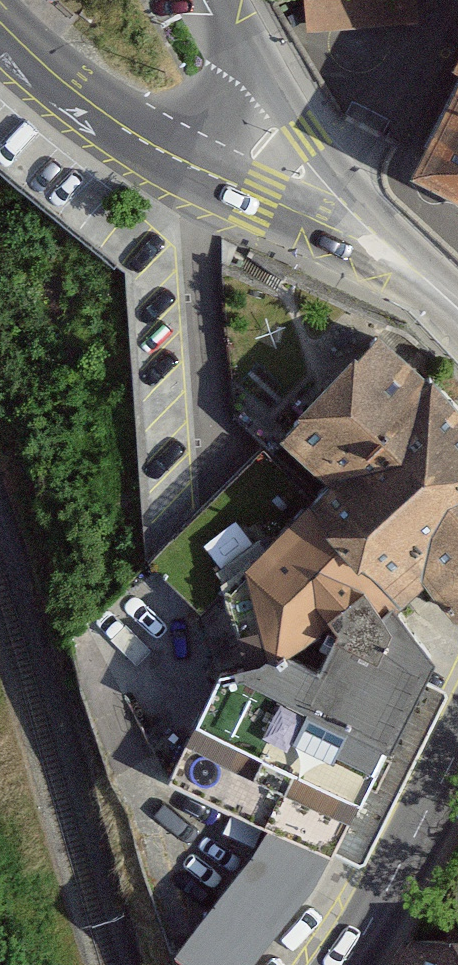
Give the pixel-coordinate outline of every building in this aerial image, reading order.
[(409,23),(408,0),(305,0),(307,29),(409,23)] [(414,171),(457,193),(457,83),(414,171)] [(282,435),(330,484),(434,383),(381,333),(282,435)] [(312,498),(395,586),(403,595),(423,576),(455,612),(457,613),(457,411),(434,383),(330,484),(312,498)] [(312,498),(265,448),(196,517),(154,558),(202,607),(221,676),(246,668),(225,590),(312,498)] [(221,676),(170,775),(275,826),(333,854),(430,652),(386,597),(395,586),(312,498),(225,590),(246,668),(221,676)] [(177,949),(197,964),(248,964),(333,854),(275,826),(177,949)] [(412,935),(394,964),(457,964),(457,936),(412,935)]
